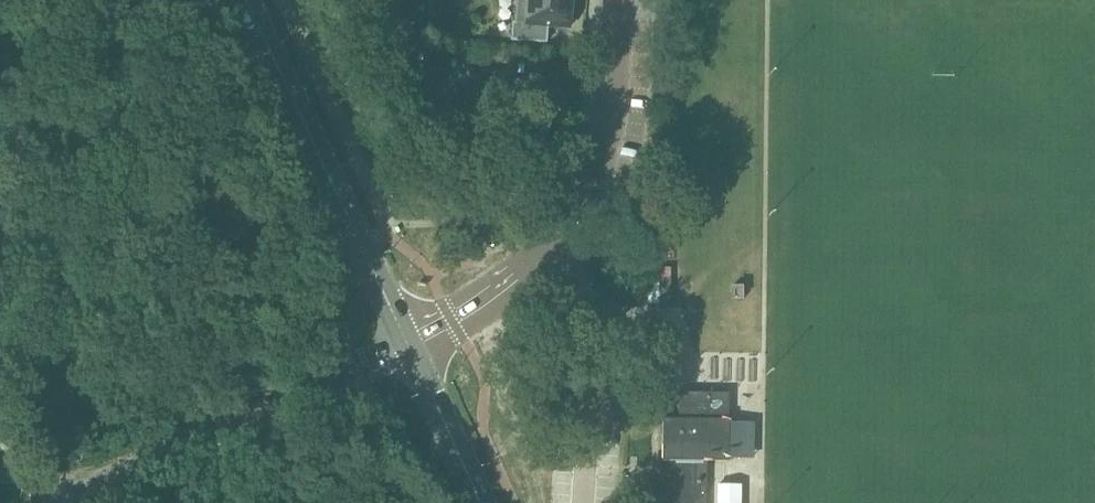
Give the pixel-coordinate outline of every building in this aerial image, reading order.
[(511,41),(546,43),(547,27),(569,28),(570,20),(574,20),(576,2),(571,2),(571,0),(516,0),(515,23),(512,23),(511,41)] [(409,20),(408,37),(422,38),(424,21),(409,20)] [(699,488),(699,481),(695,481),(695,461),(728,461),(729,393),(678,392),(678,419),(662,419),(662,460),(666,461),(666,495),(655,495),(655,502),(706,502),(706,488),(699,488)] [(740,486),(718,486),(718,502),(740,502),(740,486)]
